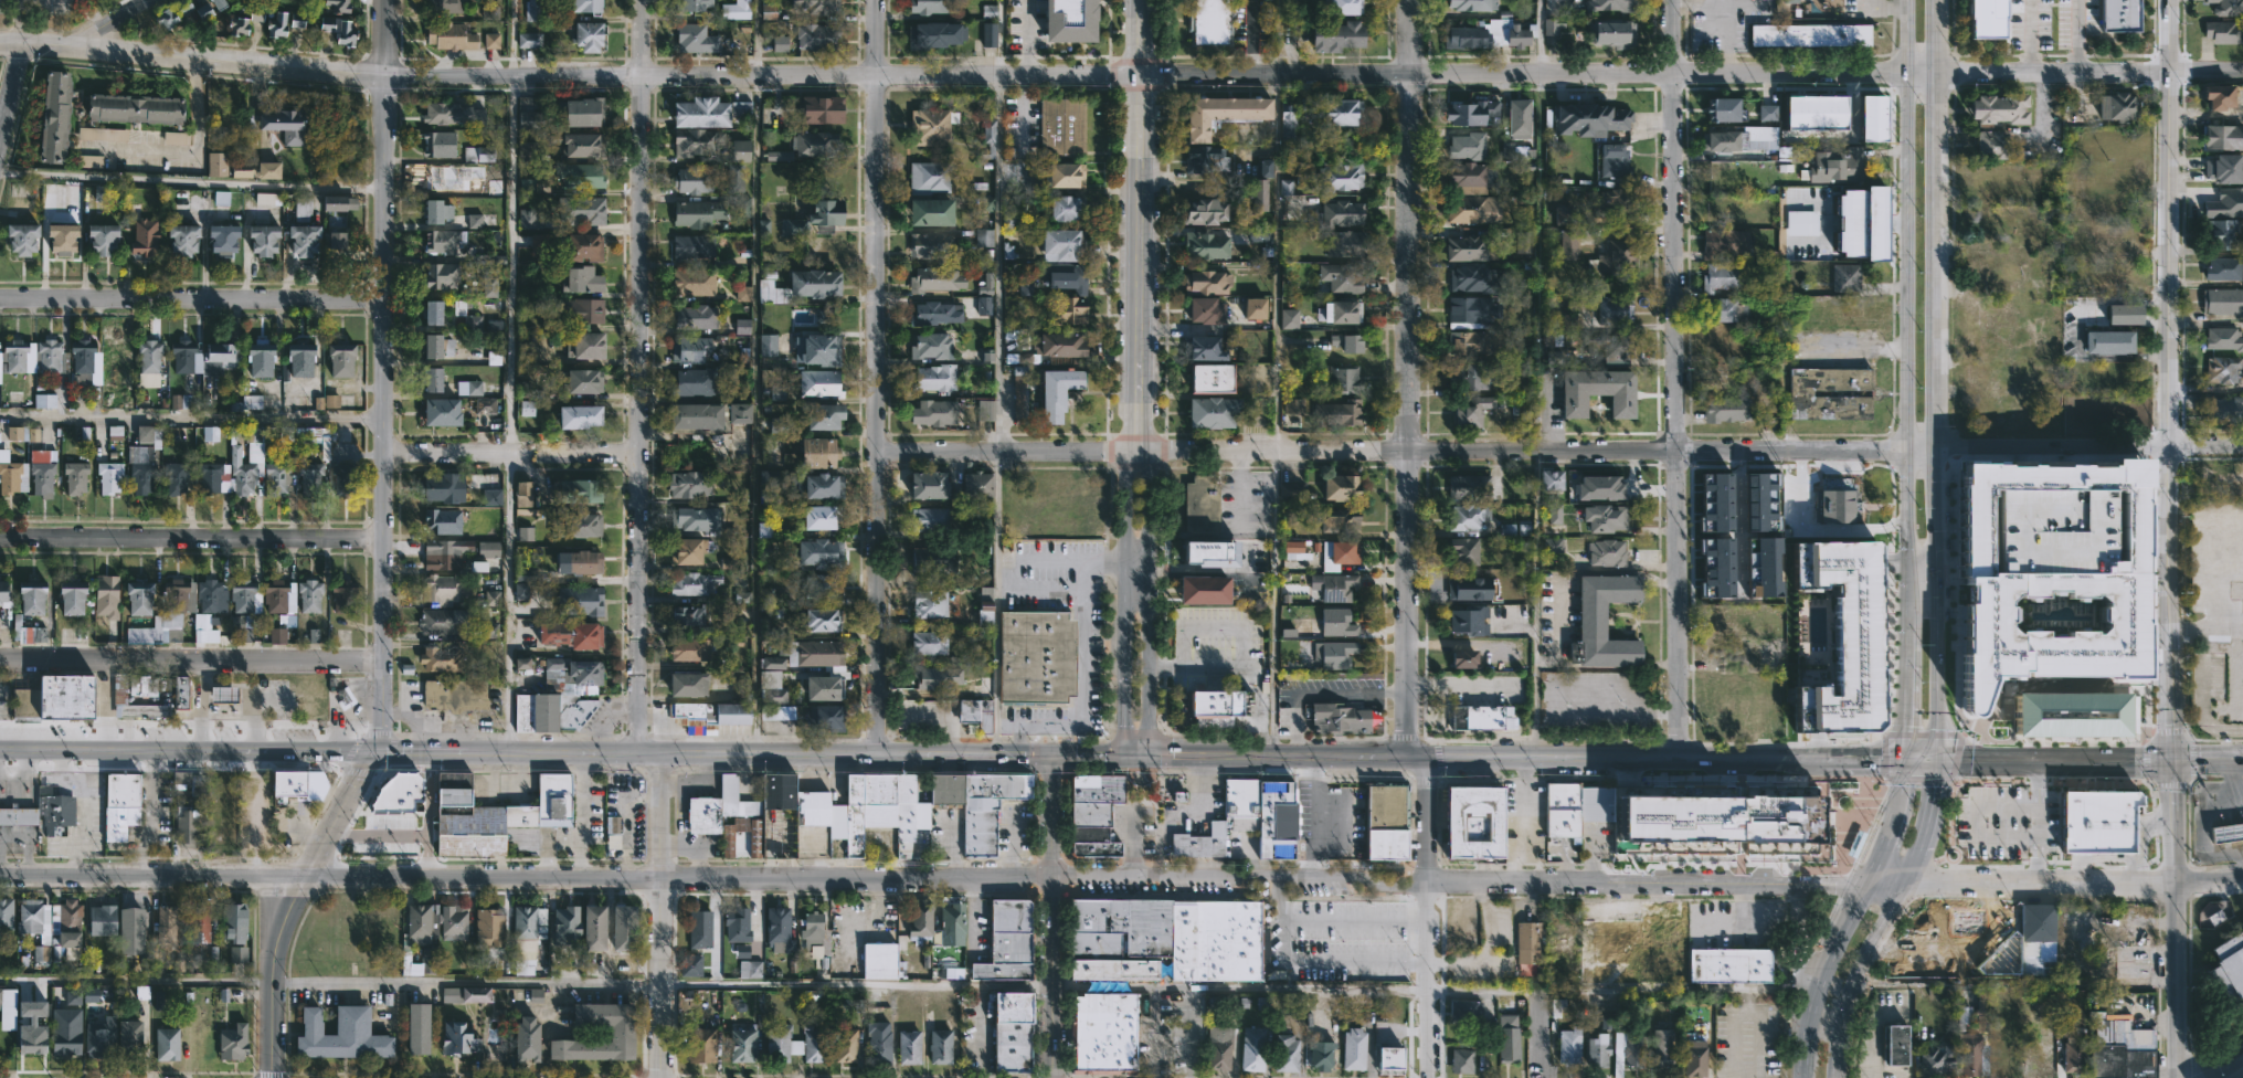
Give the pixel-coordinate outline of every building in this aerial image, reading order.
[(156,13),(180,0),(186,0),(191,11),(174,21),(174,22),(160,32),(157,25),(155,27),(152,23),(150,24),(148,20),(157,14),(156,13)] [(207,2),(205,0),(219,0),(223,7),(211,13),(212,15),(201,22),(194,10),(207,2)] [(319,4),(319,0),(346,0),(346,12),(331,11),(331,6),(319,4)] [(426,11),(427,0),(469,0),(468,2),(462,1),(461,13),(447,12),(447,15),(429,14),(429,11),(426,11)] [(526,1),(526,0),(539,0),(539,19),(539,21),(523,20),(523,1),(526,1)] [(599,0),(602,0),(602,8),(599,8),(599,17),(590,17),(590,13),(568,12),(568,0),(599,0)] [(678,12),(679,0),(709,0),(709,7),(701,7),(701,12),(678,12)] [(801,2),(801,0),(838,0),(837,12),(825,12),(825,15),(805,13),(805,2),(801,2)] [(907,12),(907,0),(946,0),(946,12),(929,12),(929,15),(916,15),(916,12),(907,12)] [(1095,0),(1044,0),(1045,42),(1096,42),(1095,0)] [(1192,9),(1192,0),(1230,0),(1229,46),(1192,45),(1192,32),(1187,32),(1187,9),(1192,9)] [(1324,6),(1324,0),(1363,0),(1363,4),(1363,14),(1358,14),(1358,17),(1331,17),(1331,6),(1324,6)] [(1448,7),(1448,0),(1496,0),(1496,11),(1453,10),(1453,7),(1448,7)] [(1585,13),(1585,0),(1633,0),(1633,13),(1585,13)] [(1974,20),(1974,0),(2008,0),(2008,40),(1975,39),(1976,20),(1974,20)] [(2105,33),(2105,0),(2143,0),(2144,33),(2105,33)] [(2205,2),(2205,0),(2242,0),(2242,15),(2216,15),(2213,12),(2213,8),(2215,4),(2218,4),(2218,2),(2205,2)] [(748,3),(748,21),(733,21),(733,18),(722,18),(722,4),(748,3)] [(485,19),(499,19),(499,5),(485,4),(485,19)] [(762,20),(776,19),(776,5),(762,5),(762,20)] [(263,14),(273,15),(273,11),(285,11),(283,38),(265,36),(266,28),(264,28),(264,21),(250,20),(251,7),(263,7),(263,14)] [(1512,10),(1512,23),(1519,23),(1519,28),(1527,29),(1527,23),(1536,23),(1535,36),(1530,36),(1530,45),(1523,44),(1523,49),(1514,49),(1514,45),(1502,44),(1502,45),(1490,45),(1490,46),(1464,46),(1462,49),(1443,49),(1445,35),(1448,35),(1449,27),(1474,27),(1474,20),(1483,20),(1483,23),(1489,23),(1489,19),(1501,19),(1500,18),(1500,10),(1512,10)] [(305,13),(291,13),(291,27),(304,28),(305,13)] [(248,17),(229,18),(229,35),(248,35),(248,17)] [(357,34),(357,39),(352,38),(351,45),(330,43),(331,31),(318,30),(319,17),(347,20),(347,31),(357,32),(357,34)] [(1544,19),(1544,35),(1557,35),(1557,27),(1564,27),(1564,18),(1544,19)] [(1630,20),(1630,22),(1633,22),(1633,50),(1614,49),(1614,44),(1593,43),(1593,41),(1587,40),(1588,22),(1630,20)] [(463,23),(463,32),(476,34),(475,49),(455,49),(455,51),(448,51),(448,49),(433,49),(433,43),(424,43),(424,23),(442,23),(442,21),(448,21),(448,23),(463,23)] [(1357,24),(1357,27),(1362,27),(1362,49),(1339,49),(1339,54),(1311,54),(1311,27),(1343,27),(1343,21),(1357,21),(1357,24)] [(2234,21),(2234,23),(2242,23),(2242,43),(2212,43),(2212,38),(2204,38),(2204,21),(2234,21)] [(943,22),(957,23),(957,43),(942,43),(942,46),(927,46),(927,50),(906,50),(907,25),(911,25),(911,22),(943,22)] [(601,23),(601,25),(605,25),(605,33),(607,33),(607,51),(596,51),(596,53),(579,54),(579,47),(573,47),(573,41),(570,41),(570,35),(568,36),(568,29),(572,29),(573,24),(601,23)] [(703,23),(703,34),(718,35),(718,53),(677,52),(674,23),(703,23)] [(814,23),(837,24),(837,39),(833,39),(833,50),(796,49),(796,39),(794,38),(794,24),(814,23)] [(982,47),(996,48),(996,23),(982,23),(982,47)] [(1872,46),(1752,47),(1752,25),(1872,25),(1872,46)] [(500,49),(500,33),(485,33),(485,49),(500,49)] [(542,33),(518,33),(518,48),(542,48),(542,33)] [(773,52),(788,51),(788,36),(773,36),(773,52)] [(68,71),(66,88),(68,88),(67,95),(66,95),(64,121),(66,123),(63,138),(65,138),(57,162),(35,160),(40,124),(39,123),(41,103),(40,103),(43,78),(41,78),(42,67),(68,71)] [(2233,84),(2234,106),(2224,106),(2224,110),(2209,110),(2209,99),(2204,99),(2204,85),(2233,84)] [(2128,91),(2128,92),(2134,92),(2134,95),(2140,95),(2140,97),(2144,97),(2143,104),(2140,104),(2140,118),(2129,118),(2129,121),(2119,121),(2119,118),(2102,118),(2102,93),(2116,93),(2116,91),(2128,91)] [(2030,92),(2030,105),(2024,105),(2024,109),(2030,109),(2030,121),(2009,121),(2009,118),(1996,118),(1996,121),(1980,121),(1980,117),(1974,117),(1974,97),(1979,97),(1979,93),(1996,93),(1996,95),(2009,95),(2009,92),(2030,92)] [(118,95),(179,98),(178,121),(176,121),(176,124),(84,119),(84,116),(82,116),(83,97),(86,97),(86,93),(118,95)] [(716,94),(716,99),(728,101),(728,125),(671,125),(671,99),(690,99),(690,94),(716,94)] [(843,95),(843,121),(800,121),(801,95),(843,95)] [(1884,95),(1859,96),(1860,142),(1885,141),(1884,95)] [(602,97),(601,125),(595,125),(595,126),(560,126),(560,99),(575,101),(575,98),(588,98),(588,101),(593,101),(593,96),(602,97)] [(1786,129),(1846,130),(1846,97),(1786,96),(1786,129)] [(1260,118),(1260,120),(1249,120),(1249,118),(1229,118),(1229,120),(1219,120),(1219,127),(1208,127),(1208,142),(1187,142),(1187,131),(1184,131),(1184,123),(1187,123),(1187,97),(1270,97),(1270,118),(1260,118)] [(466,105),(466,113),(470,113),(470,107),(480,107),(480,123),(444,123),(444,124),(423,123),(424,102),(452,101),(452,105),(455,105),(455,98),(465,98),(466,105)] [(1532,98),(1532,103),(1535,103),(1535,138),(1511,138),(1511,134),(1509,134),(1509,98),(1532,98)] [(1738,98),(1707,98),(1706,121),(1744,122),(1744,109),(1738,109),(1738,98)] [(1041,155),(1039,155),(1040,99),(1086,99),(1085,155),(1041,155)] [(1499,101),(1499,123),(1493,123),(1493,116),(1485,116),(1485,125),(1451,124),(1451,118),(1446,118),(1446,107),(1451,107),(1451,102),(1475,103),(1475,99),(1499,99),(1499,101)] [(751,101),(731,102),(732,115),(752,115),(751,101)] [(1294,118),(1294,141),(1281,141),(1281,118),(1280,118),(1280,102),(1293,103),(1292,118),(1294,118)] [(1362,109),(1362,125),(1323,127),(1323,121),(1319,121),(1319,108),(1323,108),(1323,102),(1362,102),(1362,109)] [(1594,103),(1594,105),(1610,106),(1610,108),(1625,108),(1628,109),(1628,110),(1631,110),(1631,121),(1628,121),(1628,130),(1604,129),(1604,137),(1575,136),(1575,130),(1568,130),(1568,135),(1553,135),(1553,105),(1594,103)] [(1776,120),(1776,105),(1758,105),(1759,121),(1776,120)] [(301,109),(303,145),(283,145),(282,127),(243,127),(243,114),(256,114),(255,112),(301,109)] [(948,109),(948,112),(957,112),(956,123),(948,123),(946,146),(909,145),(909,109),(948,109)] [(519,112),(520,129),(543,129),(542,111),(519,112)] [(995,119),(994,159),(982,159),(982,152),(987,154),(988,142),(982,142),(983,119),(995,119)] [(2203,124),(2242,126),(2242,150),(2203,149),(2203,124)] [(1778,125),(1778,139),(1749,139),(1748,149),(1732,149),(1732,154),(1716,154),(1716,149),(1703,149),(1703,131),(1725,130),(1725,129),(1748,130),(1748,129),(1744,129),(1745,125),(1778,125)] [(464,128),(464,146),(495,146),(495,161),(464,160),(464,158),(422,155),(422,149),(424,149),(424,138),(421,138),(421,131),(453,131),(453,127),(464,128)] [(703,127),(722,130),(722,156),(674,156),(673,128),(703,127)] [(128,129),(79,128),(78,140),(127,141),(128,129)] [(2003,128),(2003,130),(2009,130),(2009,157),(1978,155),(1978,129),(2003,128)] [(814,131),(835,131),(835,156),(796,156),(796,131),(801,133),(801,129),(814,131)] [(1485,130),(1485,159),(1448,157),(1448,144),(1450,144),(1450,135),(1468,135),(1469,130),(1485,130)] [(164,144),(189,145),(189,132),(164,131),(164,144)] [(603,131),(603,156),(561,156),(561,141),(549,141),(549,133),(603,131)] [(748,140),(748,161),(729,161),(730,140),(748,140)] [(1622,144),(1622,149),(1626,149),(1626,145),(1630,145),(1630,156),(1628,156),(1627,177),(1599,177),(1599,144),(1622,144)] [(1225,147),(1225,156),(1230,156),(1230,170),(1206,170),(1206,172),(1192,172),(1192,170),(1186,170),(1187,146),(1209,145),(1209,147),(1225,147)] [(1861,155),(1861,180),(1809,181),(1810,166),(1814,166),(1814,150),(1844,151),(1844,155),(1847,155),(1847,145),(1862,145),(1861,155)] [(1502,159),(1533,158),(1533,146),(1502,146),(1502,159)] [(225,176),(208,176),(208,151),(226,151),(225,176)] [(766,161),(792,161),(792,151),(766,151),(766,161)] [(2219,151),(2242,152),(2242,181),(2214,182),(2214,178),(2205,178),(2205,158),(2219,158),(2219,151)] [(77,167),(102,168),(103,156),(77,155),(77,167)] [(1271,159),(1259,160),(1259,177),(1271,176),(1271,159)] [(1363,161),(1363,187),(1348,188),(1348,189),(1333,188),(1333,192),(1322,192),(1323,184),(1318,184),(1318,167),(1323,167),(1323,160),(1335,161),(1335,163),(1346,163),(1346,160),(1363,161)] [(1475,160),(1475,162),(1498,162),(1496,182),(1488,182),(1486,193),(1449,192),(1449,165),(1454,165),(1454,162),(1464,162),(1464,160),(1475,160)] [(278,161),(278,178),(253,176),(253,169),(255,169),(255,161),(278,161)] [(1085,161),(1085,165),(1088,165),(1088,171),(1085,171),(1085,186),(1048,186),(1048,161),(1085,161)] [(927,195),(909,195),(909,162),(949,162),(949,191),(927,191),(927,195)] [(597,172),(597,176),(602,176),(602,188),(560,188),(560,178),(552,178),(552,163),(597,163),(597,172)] [(747,168),(747,175),(742,175),(742,191),(726,191),(726,163),(742,163),(742,168),(747,168)] [(447,170),(447,182),(442,182),(442,189),(423,188),(424,165),(442,165),(442,170),(447,170)] [(699,166),(699,168),(711,168),(711,192),(699,192),(699,194),(688,194),(688,191),(677,191),(677,186),(673,186),(673,172),(677,172),(677,168),(688,168),(688,165),(699,166)] [(1266,178),(1266,210),(1251,210),(1252,197),(1248,197),(1248,192),(1251,192),(1251,178),(1266,178)] [(1292,179),(1280,179),(1280,195),(1292,195),(1292,179)] [(2217,188),(2217,201),(2203,201),(2204,217),(2242,217),(2242,187),(2217,188)] [(1621,188),(1621,191),(1631,191),(1631,216),(1591,216),(1591,203),(1596,203),(1596,199),(1599,199),(1599,191),(1610,191),(1610,188),(1621,188)] [(256,204),(281,205),(281,193),(256,193),(256,204)] [(1070,193),(1070,195),(1085,195),(1085,218),(1067,218),(1067,220),(1054,220),(1054,218),(1049,218),(1049,195),(1070,193)] [(604,212),(603,224),(584,224),(584,221),(580,221),(580,224),(565,223),(565,220),(558,220),(558,214),(557,214),(557,195),(604,195),(604,212)] [(1486,195),(1486,198),(1495,198),(1494,221),(1448,220),(1448,197),(1486,195)] [(357,197),(324,196),(323,210),(357,211),(357,197)] [(994,211),(995,197),(982,196),(982,211),(994,211)] [(1210,197),(1210,201),(1226,201),(1226,219),(1216,219),(1216,223),(1187,223),(1187,208),(1191,208),(1191,200),(1197,200),(1197,197),(1210,197)] [(440,198),(440,203),(452,203),(452,218),(441,218),(441,222),(422,222),(421,205),(422,205),(423,198),(440,198)] [(842,199),(842,223),(830,223),(830,232),(814,231),(814,221),(808,221),(808,234),(781,234),(781,216),(805,216),(805,212),(814,212),(814,210),(811,210),(811,201),(814,201),(814,198),(842,199)] [(295,222),(310,222),(310,199),(296,199),(295,222)] [(950,226),(906,225),(907,199),(950,200),(950,226)] [(1348,199),(1348,201),(1363,201),(1363,224),(1333,224),(1333,226),(1313,226),(1313,211),(1322,211),(1322,201),(1335,202),(1335,199),(1348,199)] [(702,225),(702,229),(687,229),(687,225),(671,225),(673,201),(724,202),(724,219),(708,219),(708,225),(702,225)] [(1556,224),(1573,224),(1573,206),(1556,206),(1556,224)] [(519,228),(542,229),(542,209),(519,209),(519,228)] [(1787,211),(1787,235),(1818,235),(1817,210),(1787,211)] [(468,228),(482,228),(482,214),(468,214),(468,228)] [(144,216),(144,219),(156,220),(156,229),(158,229),(158,240),(155,240),(155,256),(140,255),(140,253),(129,253),(129,241),(133,241),(133,220),(138,220),(138,216),(144,216)] [(2234,250),(2207,250),(2207,220),(2236,219),(2236,229),(2233,229),(2234,250)] [(770,220),(759,220),(758,234),(769,234),(770,220)] [(30,234),(29,239),(31,239),(31,250),(25,250),(25,255),(12,255),(12,250),(6,250),(6,239),(8,239),(8,234),(3,234),(3,222),(34,223),(34,234),(30,234)] [(71,234),(71,239),(73,239),(73,251),(68,251),(68,255),(52,255),(52,251),(46,251),(46,239),(47,239),(47,234),(43,234),(43,223),(75,223),(75,234),(71,234)] [(235,230),(235,235),(233,235),(232,237),(232,240),(233,240),(233,250),(234,250),(234,257),(231,257),(232,251),(228,251),(228,256),(213,256),(213,251),(208,251),(208,240),(210,240),(210,237),(209,235),(205,235),(205,223),(236,224),(235,230)] [(276,224),(276,235),(273,235),(272,237),(273,251),(268,251),(268,255),(255,255),(255,250),(248,250),(248,240),(251,240),(251,235),(246,235),(246,223),(276,224)] [(109,236),(110,250),(104,250),(104,256),(91,256),(91,252),(84,252),(84,241),(86,241),(86,236),(82,236),(82,224),(114,225),(114,236),(109,236)] [(193,236),(192,240),(194,240),(194,250),(197,250),(197,256),(192,256),(192,252),(189,251),(189,256),(174,256),(174,251),(169,251),(169,240),(171,240),(171,237),(170,235),(166,235),(166,224),(197,224),(197,236),(193,236)] [(314,236),(311,240),(314,240),(314,251),(308,251),(308,256),(294,256),(294,251),(288,251),(288,241),(290,241),(290,237),(289,236),(286,235),(286,224),(317,224),(317,236),(314,236)] [(1079,228),(1086,229),(1086,252),(1076,252),(1076,260),(1041,260),(1041,228),(1079,228)] [(1577,229),(1580,229),(1579,252),(1577,252),(1577,258),(1562,258),(1562,241),(1559,241),(1560,228),(1577,229)] [(1350,229),(1364,230),(1363,255),(1324,255),(1325,230),(1344,230),(1344,229),(1350,229)] [(1728,229),(1728,231),(1748,232),(1747,253),(1713,252),(1713,261),(1702,261),(1702,231),(1728,229)] [(1837,255),(1816,255),(1817,229),(1860,229),(1860,254),(1837,253),(1837,255)] [(453,230),(458,231),(458,241),(454,241),(454,255),(442,254),(442,252),(434,252),(434,254),(425,254),(425,252),(422,252),(423,231),(424,230),(453,230)] [(976,230),(976,247),(994,246),(993,230),(976,230)] [(1199,230),(1199,232),(1212,232),(1212,235),(1229,235),(1229,256),(1200,258),(1200,256),(1185,255),(1185,230),(1199,230)] [(937,231),(937,233),(945,233),(945,234),(954,234),(954,243),(957,243),(957,256),(931,256),(931,258),(910,256),(910,232),(937,231)] [(346,232),(329,232),(329,249),(346,249),(346,232)] [(596,233),(596,234),(604,235),(604,244),(601,244),(601,261),(586,260),(586,256),(579,256),(579,261),(567,260),(567,257),(558,256),(559,236),(567,236),(567,233),(596,233)] [(1516,253),(1531,253),(1530,233),(1516,233),(1516,253)] [(691,262),(670,262),(670,235),(713,236),(713,257),(691,257),(691,262)] [(1477,235),(1486,236),(1486,261),(1446,261),(1446,236),(1477,235)] [(1631,240),(1631,250),(1636,250),(1636,262),(1631,262),(1631,272),(1610,272),(1610,275),(1587,274),(1587,260),(1598,260),(1598,245),(1605,242),(1605,240),(1631,240)] [(505,255),(488,255),(489,264),(505,264),(505,255)] [(2242,258),(2242,270),(2241,270),(2241,281),(2204,279),(2204,266),(2208,266),(2209,256),(2242,257),(2242,258)] [(1068,263),(1072,263),(1072,264),(1075,264),(1075,263),(1082,263),(1082,273),(1086,273),(1086,296),(1073,296),(1073,288),(1047,287),(1047,274),(1040,274),(1040,262),(1068,263)] [(455,284),(455,292),(440,292),(440,288),(423,288),(424,263),(457,263),(458,283),(455,283),(455,284)] [(965,263),(965,287),(957,287),(957,289),(923,288),(923,293),(910,293),(910,275),(914,276),(914,266),(924,266),(924,265),(955,266),(955,263),(965,263)] [(1359,275),(1359,277),(1363,277),(1363,293),(1329,292),(1329,279),(1319,279),(1319,263),(1359,264),(1359,275)] [(1718,263),(1718,265),(1741,265),(1741,288),(1712,287),(1712,295),(1702,295),(1702,274),(1705,274),(1705,263),(1718,263)] [(1479,264),(1479,267),(1496,268),(1496,276),(1507,276),(1507,293),(1481,294),(1481,289),(1450,290),(1450,267),(1479,264)] [(1855,292),(1832,292),(1832,264),(1860,264),(1859,292),(1855,292)] [(591,265),(591,275),(601,275),(601,293),(559,292),(559,281),(562,281),(562,268),(580,268),(580,265),(591,265)] [(711,295),(669,295),(670,268),(712,270),(711,295)] [(821,268),(838,270),(838,295),(787,294),(787,268),(821,268)] [(1213,270),(1213,271),(1224,271),(1224,275),(1228,276),(1228,294),(1208,292),(1208,295),(1197,295),(1197,290),(1184,290),(1185,272),(1199,271),(1199,270),(1213,270)] [(1032,295),(1033,276),(1019,276),(1019,295),(1032,295)] [(497,277),(483,277),(483,297),(496,297),(497,277)] [(773,278),(773,287),(782,287),(782,303),(759,303),(759,278),(773,278)] [(978,284),(978,294),(992,293),(991,284),(978,284)] [(736,301),(751,302),(751,286),(736,286),(736,301)] [(2241,290),(2242,290),(2242,313),(2241,313),(2241,315),(2202,313),(2202,290),(2205,290),(2205,288),(2241,289),(2241,290)] [(1609,299),(1626,299),(1626,298),(1633,298),(1632,320),(1609,319),(1609,324),(1598,323),(1598,295),(1609,296),(1609,299)] [(991,296),(977,297),(978,315),(991,315),(991,296)] [(1077,296),(1077,298),(1086,298),(1086,324),(1064,323),(1064,321),(1059,321),(1059,325),(1046,325),(1046,308),(1052,308),(1054,300),(1064,300),(1064,296),(1077,296)] [(1492,296),(1492,302),(1501,302),(1501,317),(1492,317),(1492,321),(1490,321),(1490,327),(1448,327),(1448,296),(1492,296)] [(602,298),(602,300),(604,300),(602,314),(605,314),(605,324),(588,324),(588,326),(559,324),(560,299),(602,298)] [(1214,298),(1214,304),(1221,304),(1221,325),(1197,325),(1197,321),(1187,321),(1187,298),(1214,298)] [(1266,298),(1245,298),(1244,319),(1265,319),(1266,298)] [(1739,298),(1706,299),(1708,322),(1740,321),(1739,298)] [(441,306),(441,325),(423,324),(423,320),(422,320),(423,299),(446,299),(446,306),(441,306)] [(1356,299),(1356,300),(1361,300),(1361,320),(1356,320),(1356,323),(1330,323),(1323,321),(1323,316),(1321,316),(1321,311),(1323,311),(1323,300),(1330,302),(1330,299),(1356,299)] [(939,300),(939,303),(962,304),(962,321),(948,321),(948,325),(909,325),(909,313),(914,313),(914,303),(923,303),(923,300),(939,300)] [(716,306),(715,329),(673,330),(674,319),(669,319),(669,306),(691,306),(691,304),(716,306)] [(2108,324),(2141,324),(2141,304),(2108,305),(2108,324)] [(1298,309),(1280,309),(1281,329),(1298,329),(1298,309)] [(482,316),(466,315),(465,330),(481,331),(482,316)] [(1579,330),(1579,315),(1562,316),(1563,331),(1579,330)] [(735,334),(750,334),(750,319),(736,319),(735,334)] [(2237,330),(2242,330),(2242,336),(2242,350),(2204,349),(2204,335),(2208,336),(2208,326),(2237,326),(2237,330)] [(1493,328),(1493,331),(1500,331),(1501,352),(1449,353),(1449,330),(1488,330),(1488,328),(1493,328)] [(601,353),(601,358),(571,357),(571,356),(565,356),(565,337),(571,337),(571,330),(602,330),(601,353)] [(2124,353),(2085,353),(2086,331),(2133,332),(2133,353),(2124,353)] [(946,332),(946,337),(951,337),(951,359),(932,359),(932,357),(909,358),(910,345),(914,345),(914,334),(924,335),(924,332),(946,332)] [(1079,338),(1079,340),(1085,340),(1085,359),(1073,359),(1073,356),(1046,358),(1046,356),(1038,356),(1038,353),(1034,353),(1035,334),(1079,332),(1079,338)] [(441,337),(441,338),(452,338),(452,355),(441,355),(441,358),(422,358),(423,351),(421,351),(423,334),(441,334),(441,337)] [(777,335),(760,334),(760,356),(777,356),(777,335)] [(839,345),(839,366),(818,366),(818,362),(798,361),(798,352),(801,352),(802,337),(804,337),(804,334),(839,334),(839,345)] [(1362,353),(1361,335),(1330,335),(1330,345),(1342,345),(1342,353),(1362,353)] [(1632,335),(1632,357),(1606,356),(1606,344),(1597,344),(1597,352),(1581,352),(1581,335),(1632,335)] [(1218,336),(1218,350),(1226,350),(1226,360),(1184,358),(1184,336),(1218,336)] [(699,362),(699,363),(669,362),(669,346),(673,346),(673,337),(706,338),(706,352),(699,352),(699,362)] [(20,338),(20,340),(27,340),(27,351),(24,351),(24,372),(1,371),(1,362),(6,362),(3,361),(3,355),(4,355),(4,351),(2,351),(2,341),(9,341),(9,338),(20,338)] [(273,342),(272,360),(268,360),(268,376),(246,376),(247,360),(243,360),(244,342),(254,342),(254,338),(266,339),(266,342),(273,342)] [(54,339),(54,341),(61,341),(61,351),(67,351),(67,372),(60,372),(60,352),(59,352),(59,372),(33,372),(33,352),(35,351),(35,341),(42,341),(42,339),(54,339)] [(87,339),(87,341),(94,341),(94,351),(92,351),(91,384),(73,384),(73,373),(77,373),(77,372),(73,372),(73,352),(68,352),(68,341),(76,341),(76,339),(87,339)] [(119,339),(119,342),(126,342),(126,352),(123,352),(123,373),(104,373),(104,352),(102,352),(102,341),(108,341),(108,339),(119,339)] [(155,339),(155,341),(163,341),(163,351),(160,351),(160,357),(158,357),(158,387),(138,387),(139,352),(136,352),(136,342),(142,342),(142,339),(155,339)] [(189,339),(189,341),(194,342),(192,372),(173,372),(173,358),(172,358),(172,352),(170,352),(170,341),(177,341),(177,339),(189,339)] [(241,344),(240,364),(221,363),(220,377),(203,377),(204,341),(241,344)] [(313,345),(313,355),(309,355),(309,376),(282,376),(282,361),(288,361),(286,360),(286,355),(284,352),(284,342),(313,342),(313,345)] [(350,355),(349,377),(328,377),(328,356),(326,356),(326,344),(352,344),(352,355),(350,355)] [(488,364),(501,365),(501,352),(489,352),(488,364)] [(2208,356),(2242,356),(2242,368),(2240,368),(2240,382),(2233,382),(2233,384),(2207,382),(2208,356)] [(948,390),(948,391),(921,390),(921,391),(909,391),(909,377),(913,377),(913,368),(937,367),(937,363),(953,364),(953,390),(948,390)] [(1478,363),(1478,366),(1501,366),(1501,382),(1489,382),(1489,390),(1448,388),(1449,363),(1478,363)] [(1357,376),(1357,381),(1361,381),(1361,391),(1327,391),(1329,376),(1311,376),(1312,364),(1357,366),(1357,376)] [(716,368),(716,378),(724,378),(724,380),(732,380),(732,392),(713,392),(713,397),(691,394),(691,397),(670,397),(670,381),(676,381),(676,370),(703,369),(703,366),(716,368)] [(1228,366),(1228,392),(1188,392),(1188,381),(1185,381),(1186,373),(1188,373),(1188,366),(1228,366)] [(440,368),(440,392),(423,391),(423,385),(420,385),(420,373),(423,373),(423,367),(440,368)] [(594,391),(594,392),(564,392),(564,391),(562,391),(562,377),(564,377),(564,368),(602,370),(602,391),(594,391)] [(1870,420),(1871,393),(1870,393),(1870,369),(1790,368),(1790,419),(1870,420)] [(1044,423),(1043,423),(1041,369),(1086,369),(1086,387),(1065,387),(1065,410),(1061,410),(1061,423),(1044,423)] [(1636,390),(1636,416),(1611,416),(1611,393),(1588,393),(1588,418),(1563,418),(1564,369),(1636,370),(1636,390)] [(837,380),(837,382),(842,382),(842,399),(817,399),(817,397),(811,397),(797,397),(797,370),(837,370),(837,380)] [(482,381),(457,381),(457,395),(482,395),(482,381)] [(785,400),(785,386),(771,386),(771,399),(785,400)] [(35,408),(56,408),(56,394),(35,394),(35,408)] [(171,408),(187,408),(187,395),(172,395),(171,408)] [(242,409),(262,410),(262,395),(242,395),(242,409)] [(340,395),(315,396),(315,408),(340,408),(340,395)] [(1219,395),(1219,398),(1239,398),(1239,412),(1232,412),(1232,426),(1218,426),(1218,429),(1188,426),(1188,398),(1219,395)] [(1462,395),(1462,413),(1464,413),(1464,404),(1472,404),(1472,397),(1496,398),(1496,408),(1482,408),(1482,427),(1456,427),(1456,395),(1462,395)] [(2233,395),(2242,395),(2242,422),(2209,422),(2205,421),(2207,399),(2233,399),(2233,395)] [(1312,397),(1311,414),(1281,413),(1282,399),(1302,399),(1302,397),(1312,397)] [(456,400),(456,411),(458,411),(458,425),(421,425),(422,398),(456,400)] [(496,398),(475,398),(475,414),(496,414),(496,398)] [(1718,423),(1703,423),(1703,411),(1704,411),(1705,399),(1750,398),(1750,421),(1718,422),(1718,423)] [(932,399),(957,401),(956,424),(943,424),(943,426),(931,426),(932,423),(910,423),(910,408),(918,408),(918,399),(932,399)] [(1323,429),(1312,429),(1313,403),(1347,404),(1347,399),(1359,399),(1358,425),(1323,425),(1323,429)] [(978,420),(992,421),(993,400),(978,400),(978,420)] [(534,416),(534,401),(521,401),(520,416),(534,416)] [(750,402),(750,422),(728,422),(728,414),(720,414),(720,429),(668,429),(668,402),(719,404),(719,402),(750,402)] [(808,429),(805,429),(805,412),(807,412),(807,403),(842,404),(842,419),(838,419),(838,426),(837,426),(836,430),(808,429)] [(583,427),(557,429),(557,405),(599,404),(600,425),(583,425),(583,427)] [(770,433),(786,433),(786,418),(770,418),(770,433)] [(122,440),(122,426),(109,425),(109,439),(122,440)] [(153,426),(138,426),(137,442),(153,442),(153,426)] [(203,441),(219,441),(219,426),(203,426),(203,441)] [(351,427),(351,443),(328,442),(329,463),(324,463),(324,459),(320,459),(320,442),(294,442),(294,426),(351,427)] [(39,428),(8,427),(7,440),(39,440),(39,428)] [(839,458),(836,459),(835,467),(801,466),(800,462),(783,463),(782,440),(801,438),(801,436),(836,438),(836,446),(840,446),(839,458)] [(255,464),(255,474),(257,474),(257,479),(255,479),(255,484),(253,484),(253,493),(244,493),(244,496),(232,496),(232,483),(229,483),(230,444),(240,444),(239,464),(247,464),(247,442),(263,442),(262,464),(255,464)] [(54,463),(54,474),(51,474),(50,478),(52,478),(51,498),(40,498),(40,495),(31,495),(32,473),(28,473),(28,462),(54,463)] [(1960,463),(1956,708),(1958,714),(1964,719),(1969,719),(1974,716),(1977,709),(1992,677),(2144,681),(2143,462),(1960,463)] [(9,495),(0,495),(0,463),(25,463),(24,492),(9,492),(9,495)] [(85,474),(85,493),(78,493),(78,496),(66,495),(66,482),(65,482),(65,474),(62,474),(62,463),(87,463),(87,474),(85,474)] [(123,463),(120,484),(117,484),(117,493),(110,493),(110,496),(97,495),(98,474),(94,474),(94,463),(123,463)] [(154,464),(152,474),(150,474),(149,493),(144,493),(144,496),(131,495),(131,483),(130,483),(131,474),(128,474),(128,463),(154,464)] [(190,472),(190,474),(186,474),(184,492),(178,492),(178,495),(172,496),(166,495),(166,474),(162,474),(162,463),(190,463),(190,472)] [(222,463),(222,474),(219,474),(218,493),(211,492),(211,495),(200,495),(200,474),(197,474),(198,463),(222,463)] [(319,474),(319,489),(300,489),(300,474),(296,474),(296,463),(321,463),(321,474),(319,474)] [(334,496),(334,479),(329,479),(329,463),(357,464),(357,474),(353,474),(353,493),(342,493),(342,496),(334,496)] [(288,464),(287,483),(285,483),(285,493),(278,493),(278,497),(265,497),(265,475),(263,475),(263,464),(288,464)] [(1552,467),(1551,472),(1554,472),(1554,471),(1563,471),(1563,490),(1560,490),(1560,493),(1549,493),(1549,490),(1541,490),(1542,467),(1552,467)] [(937,469),(937,472),(943,472),(943,473),(950,473),(950,487),(946,487),(946,498),(909,497),(909,471),(929,472),(929,469),(937,469)] [(982,471),(982,473),(992,473),(992,497),(963,496),(963,505),(948,505),(949,492),(962,492),(962,473),(974,473),(974,469),(982,471)] [(778,489),(779,470),(761,470),(760,488),(778,489)] [(697,471),(697,473),(710,473),(710,496),(692,496),(692,498),(669,497),(668,480),(669,480),(670,472),(697,471)] [(1702,532),(1733,531),(1731,472),(1701,473),(1702,532)] [(826,473),(843,474),(842,497),(790,497),(790,474),(826,473)] [(1745,473),(1746,531),(1766,530),(1766,519),(1775,519),(1775,484),(1779,484),(1779,473),(1745,473)] [(461,474),(461,505),(440,505),(440,501),(421,501),(421,497),(415,497),(416,480),(421,480),(421,476),(438,476),(438,474),(461,474)] [(1357,484),(1357,497),(1348,496),(1348,500),(1332,500),(1332,498),(1323,498),(1324,474),(1357,475),(1357,484)] [(1209,482),(1209,484),(1218,484),(1216,530),(1183,529),(1184,483),(1191,483),(1192,475),(1210,476),(1209,482)] [(1502,476),(1502,503),(1489,503),(1489,498),(1474,498),(1474,501),(1443,499),(1443,476),(1502,476)] [(1622,476),(1578,477),(1578,500),(1623,499),(1622,476)] [(562,504),(550,504),(550,495),(551,495),(551,480),(599,480),(599,504),(562,504)] [(516,506),(532,506),(532,482),(516,482),(516,506)] [(484,489),(484,506),(502,505),(501,489),(484,489)] [(1855,489),(1855,509),(1860,509),(1860,520),(1853,520),(1853,522),(1827,522),(1827,517),(1817,517),(1816,490),(1855,489)] [(1472,504),(1472,506),(1491,506),(1491,520),(1481,520),(1481,530),(1449,530),(1449,515),(1452,515),(1452,505),(1472,504)] [(1562,515),(1562,524),(1569,522),(1569,538),(1548,538),(1548,504),(1562,504),(1562,515)] [(1610,505),(1610,509),(1620,509),(1620,505),(1628,505),(1627,529),(1612,529),(1612,532),(1589,532),(1589,520),(1584,520),(1584,506),(1594,507),(1594,505),(1610,505)] [(840,529),(802,529),(802,506),(840,506),(840,529)] [(710,507),(710,510),(716,510),(716,530),(680,529),(680,527),(670,527),(670,508),(675,508),(675,507),(691,507),(691,509),(698,509),(698,507),(710,507)] [(946,508),(946,515),(951,515),(951,531),(910,531),(911,507),(946,508)] [(435,509),(435,510),(459,511),(458,533),(421,533),(422,509),(435,509)] [(1321,533),(1320,533),(1321,510),(1358,509),(1358,533),(1321,533)] [(601,538),(549,538),(550,518),(562,518),(562,516),(565,516),(565,514),(574,514),(574,511),(584,511),(584,514),(593,514),(593,516),(601,516),(601,538)] [(771,522),(758,522),(758,537),(771,537),(771,522)] [(533,527),(518,527),(518,541),(533,541),(533,527)] [(1780,596),(1778,537),(1755,538),(1755,553),(1747,553),(1749,597),(1780,596)] [(1885,720),(1877,729),(1817,730),(1817,691),(1837,691),(1834,590),(1810,591),(1809,539),(1882,537),(1885,720)] [(698,538),(712,540),(712,550),(703,550),(703,553),(700,553),(700,561),(699,561),(699,564),(671,564),(671,562),(669,562),(670,539),(673,539),(673,538),(698,538)] [(1478,548),(1478,567),(1452,567),(1452,552),(1449,552),(1449,538),(1478,538),(1478,548)] [(1733,538),(1701,538),(1702,598),(1733,597),(1733,538)] [(825,539),(825,542),(840,542),(840,546),(845,546),(845,552),(840,552),(840,564),(825,564),(825,569),(812,569),(812,564),(796,564),(797,541),(813,541),(813,539),(825,539)] [(458,570),(421,570),(422,540),(472,541),(472,550),(458,550),(458,570)] [(1614,540),(1614,541),(1623,541),(1625,568),(1589,566),(1588,542),(1614,540)] [(1238,542),(1184,541),(1184,565),(1238,566),(1238,542)] [(1312,560),(1284,560),(1283,541),(1303,541),(1303,552),(1312,552),(1312,560)] [(1351,564),(1351,567),(1343,567),(1343,564),(1331,564),(1331,572),(1321,572),(1322,541),(1359,542),(1358,564),(1351,564)] [(500,542),(478,542),(478,556),(500,556),(500,542)] [(938,546),(938,551),(949,551),(949,560),(954,560),(954,574),(942,574),(942,572),(910,572),(910,548),(923,549),(923,546),(938,546)] [(591,575),(561,574),(562,552),(600,552),(599,574),(591,575)] [(697,572),(697,574),(720,575),(720,583),(712,583),(712,593),(706,593),(706,596),(668,596),(668,583),(671,583),(673,574),(697,572)] [(463,573),(463,579),(472,579),(470,595),(463,594),(463,602),(452,602),(452,606),(437,606),(437,601),(426,601),(427,591),(424,591),(424,575),(427,575),(427,573),(437,573),(437,575),(452,575),(452,573),(463,573)] [(825,574),(825,577),(834,577),(834,579),(838,579),(838,596),(835,596),(835,599),(803,599),(803,577),(825,574)] [(116,575),(116,620),(104,620),(104,615),(93,615),(94,580),(99,580),(99,575),(116,575)] [(1347,586),(1347,590),(1350,590),(1350,602),(1321,602),(1321,590),(1309,590),(1309,575),(1358,575),(1358,586),(1347,586)] [(1604,628),(1604,642),(1640,642),(1640,668),(1577,668),(1577,664),(1568,664),(1568,644),(1578,644),(1578,577),(1639,577),(1639,603),(1604,603),(1604,628)] [(76,578),(76,583),(81,583),(80,600),(77,600),(77,616),(56,616),(56,594),(53,594),(53,583),(64,583),(64,578),(76,578)] [(180,578),(180,581),(193,581),(192,612),(180,611),(179,642),(159,642),(159,612),(163,612),(163,603),(160,603),(160,583),(167,583),(168,578),(180,578)] [(1227,603),(1227,606),(1177,605),(1178,578),(1228,579),(1227,603)] [(1492,578),(1492,601),(1448,601),(1448,578),(1492,578)] [(248,579),(248,582),(255,582),(255,592),(261,592),(261,613),(233,612),(233,592),(229,592),(229,581),(236,582),(236,579),(248,579)] [(213,580),(213,582),(221,582),(220,604),(218,604),(218,613),(197,613),(197,599),(194,599),(194,582),(201,582),(201,580),(213,580)] [(283,593),(283,613),(264,614),(264,604),(261,604),(261,580),(287,580),(287,593),(283,593)] [(314,580),(314,583),(320,583),(320,593),(318,593),(317,613),(298,613),(298,598),(297,598),(297,593),(294,593),(295,582),(301,582),(301,580),(314,580)] [(347,580),(347,582),(355,583),(355,593),(351,593),(351,613),(332,613),(332,593),(328,593),(329,583),(337,583),(337,580),(347,580)] [(41,582),(40,595),(38,595),(38,615),(19,615),(19,627),(44,627),(43,641),(32,641),(32,644),(15,644),(15,641),(11,641),(12,614),(17,614),(17,600),(15,600),(15,594),(13,594),(13,582),(41,582)] [(145,595),(145,616),(124,616),(124,595),(120,595),(120,583),(148,584),(148,595),(145,595)] [(596,603),(596,617),(582,617),(582,615),(557,615),(558,586),(597,588),(596,603)] [(946,619),(911,619),(911,591),(946,591),(946,619)] [(750,592),(735,592),(735,603),(751,603),(750,592)] [(702,603),(702,625),(671,624),(671,606),(698,606),(698,603),(702,603)] [(993,626),(993,603),(979,603),(978,625),(993,626)] [(1482,617),(1482,637),(1464,637),(1464,633),(1450,633),(1449,605),(1482,605),(1482,617)] [(1229,609),(1230,635),(1191,635),(1191,633),(1181,633),(1179,611),(1216,611),(1216,606),(1229,606),(1229,609)] [(1346,623),(1346,625),(1357,625),(1357,635),(1321,635),(1321,609),(1348,609),(1348,622),(1346,623)] [(453,610),(453,620),(456,621),(456,635),(419,634),(420,626),(416,626),(416,619),(420,619),(420,610),(453,610)] [(838,616),(838,632),(806,633),(806,628),(802,628),(802,619),(796,619),(796,611),(838,610),(838,616)] [(1002,614),(1068,614),(1067,620),(1075,620),(1075,695),(1064,695),(1064,702),(1002,702),(1002,614)] [(210,615),(210,616),(225,616),(225,625),(215,625),(215,643),(201,643),(201,637),(193,637),(193,615),(210,615)] [(237,616),(237,619),(244,619),(244,628),(252,628),(251,643),(233,643),(233,628),(229,628),(229,616),(237,616)] [(271,616),(271,628),(285,628),(284,645),(267,644),(268,637),(262,637),(262,616),(271,616)] [(498,622),(481,622),(481,639),(498,638),(498,622)] [(567,624),(592,624),(592,625),(600,625),(600,627),(603,627),(603,633),(600,633),(600,647),(593,647),(593,651),(567,651),(567,644),(535,645),(535,624),(567,624)] [(86,642),(57,642),(57,627),(87,628),(86,642)] [(152,643),(124,643),(124,628),(152,628),(152,643)] [(945,655),(910,655),(910,632),(945,633),(945,655)] [(707,663),(668,663),(668,640),(707,640),(707,663)] [(1208,640),(1208,641),(1226,641),(1226,644),(1235,644),(1235,665),(1186,666),(1185,642),(1194,642),(1194,640),(1208,640)] [(1709,664),(1753,664),(1753,640),(1709,640),(1709,664)] [(836,642),(836,648),(843,648),(843,667),(793,666),(793,664),(786,664),(786,643),(836,642)] [(1347,653),(1347,655),(1350,655),(1350,669),(1322,669),(1322,642),(1357,642),(1357,653),(1347,653)] [(2218,703),(2218,722),(2242,723),(2242,644),(2227,644),(2227,703),(2218,703)] [(434,647),(434,649),(462,649),(461,674),(421,673),(421,665),(416,665),(416,656),(421,656),(421,647),(434,647)] [(1452,669),(1477,668),(1476,650),(1451,651),(1452,669)] [(564,657),(564,662),(602,662),(602,685),(575,686),(575,694),(579,694),(579,698),(576,698),(571,705),(570,705),(568,707),(565,705),(558,712),(559,693),(544,691),(544,665),(539,665),(539,658),(544,659),(544,657),(564,657)] [(785,658),(762,657),(762,669),(785,669),(785,658)] [(530,659),(515,658),(515,669),(530,669),(530,659)] [(921,665),(921,667),(962,668),(962,678),(978,683),(980,675),(993,676),(993,697),(976,697),(976,687),(964,684),(952,685),(952,689),(916,689),(916,679),(913,679),(913,664),(921,665)] [(795,720),(795,705),(787,705),(787,689),(781,689),(780,670),(761,670),(761,720),(795,720)] [(488,674),(487,711),(459,710),(455,714),(449,714),(446,709),(421,709),(421,680),(465,681),(465,673),(488,674)] [(124,696),(123,706),(167,706),(167,719),(110,718),(110,674),(124,674),(124,696)] [(20,725),(19,691),(41,691),(41,675),(95,676),(94,719),(46,719),(46,726),(20,725)] [(177,711),(171,711),(171,675),(186,676),(186,711),(177,711)] [(698,699),(666,699),(666,675),(707,675),(707,687),(705,687),(705,697),(698,697),(698,699)] [(146,676),(146,679),(155,679),(154,698),(127,696),(127,676),(146,676)] [(836,678),(843,678),(843,698),(837,698),(837,701),(804,701),(804,676),(836,676),(836,678)] [(2134,693),(2134,685),(2107,686),(2108,694),(2134,693)] [(234,706),(205,706),(205,688),(234,688),(234,706)] [(1228,717),(1228,719),(1189,718),(1189,690),(1241,690),(1241,717),(1228,717)] [(2012,737),(2128,738),(2128,694),(2013,693),(2012,737)] [(557,695),(556,734),(542,734),(542,730),(514,730),(514,695),(557,695)] [(990,734),(976,734),(976,725),(955,723),(956,700),(991,701),(990,734)] [(716,702),(752,704),(752,725),(715,725),(715,718),(671,717),(671,702),(716,702)] [(1480,706),(1519,706),(1519,729),(1481,730),(1450,731),(1450,707),(1463,707),(1480,706)] [(836,707),(843,707),(843,731),(835,731),(835,729),(808,730),(808,707),(836,707)] [(1353,708),(1353,710),(1356,710),(1356,714),(1359,715),(1358,722),(1356,722),(1356,729),(1350,729),(1350,732),(1321,731),(1320,707),(1353,708)] [(191,771),(190,780),(204,780),(203,797),(181,796),(181,786),(172,786),(172,770),(191,771)] [(571,772),(570,856),(553,855),(554,826),(505,825),(505,855),(433,854),(434,812),(432,812),(433,770),(467,771),(467,805),(500,805),(515,804),(516,802),(528,802),(528,804),(535,804),(535,771),(571,772)] [(322,782),(314,800),(283,799),(283,807),(274,807),(274,797),(267,797),(268,771),(322,772),(322,782)] [(125,841),(99,839),(102,772),(139,773),(138,824),(125,824),(125,841)] [(997,800),(997,810),(993,810),(993,858),(962,857),(962,805),(929,805),(929,812),(938,812),(938,824),(929,824),(929,831),(912,831),(911,844),(893,844),(895,826),(860,826),(860,860),(842,860),(843,841),(827,841),(827,827),(794,827),(794,859),(718,858),(719,836),(685,835),(686,800),(718,800),(718,774),(731,774),(731,779),(734,779),(733,802),(758,802),(759,774),(792,774),(792,792),(825,793),(825,806),(843,806),(843,774),(914,775),(913,803),(929,803),(929,774),(1031,775),(1031,801),(997,800)] [(414,812),(414,802),(422,802),(421,776),(374,777),(375,813),(414,812)] [(1123,776),(1071,776),(1071,803),(1111,803),(1123,803),(1123,776)] [(1406,859),(1371,859),(1371,781),(1407,781),(1406,859)] [(1226,782),(1226,821),(1230,821),(1230,834),(1255,834),(1255,820),(1259,820),(1259,782),(1226,782)] [(1614,788),(1612,823),(1578,822),(1578,839),(1544,838),(1545,782),(1579,783),(1579,788),(1614,788)] [(1504,786),(1504,862),(1446,862),(1446,786),(1504,786)] [(64,792),(64,795),(73,796),(73,825),(56,825),(56,835),(42,835),(42,794),(47,795),(47,792),(64,792)] [(1173,792),(1186,792),(1186,803),(1173,803),(1173,792)] [(2067,849),(2043,849),(2044,793),(2104,793),(2103,850),(2067,849)] [(1652,848),(1637,848),(1638,795),(1713,795),(1713,794),(1733,794),(1732,836),(1712,836),(1712,848),(1652,848)] [(34,824),(0,824),(0,806),(8,806),(8,802),(14,802),(14,807),(34,807),(34,824)] [(1071,803),(1072,826),(1108,826),(1110,826),(1111,803),(1071,803)] [(198,835),(197,844),(176,844),(176,807),(198,807),(198,835)] [(621,816),(620,849),(606,849),(605,816),(621,816)] [(1171,834),(1172,857),(1255,857),(1255,834),(1230,834),(1230,821),(1226,821),(1209,821),(1209,837),(1187,837),(1187,835),(1171,834)] [(2210,827),(2212,843),(2242,839),(2242,823),(2210,827)] [(1072,826),(1071,854),(1075,858),(1121,858),(1121,844),(1108,844),(1108,826),(1072,826)] [(10,929),(0,929),(0,897),(10,897),(10,929)] [(83,905),(83,913),(81,913),(81,949),(64,948),(64,955),(60,955),(60,962),(51,962),(52,905),(63,905),(63,898),(75,899),(75,905),(83,905)] [(47,900),(47,905),(50,905),(49,965),(33,964),(33,961),(32,960),(32,938),(38,939),(38,933),(14,932),(14,922),(17,922),(17,903),(19,903),(19,899),(47,900)] [(1071,899),(1172,901),(1171,961),(1156,960),(1071,960),(1071,899)] [(1450,934),(1443,934),(1443,927),(1448,927),(1448,899),(1469,899),(1469,933),(1450,933),(1450,934)] [(991,900),(991,964),(970,964),(970,980),(1030,979),(1028,900),(991,900)] [(244,939),(219,939),(219,901),(244,901),(244,939)] [(1261,980),(1171,981),(1171,961),(1172,901),(1260,902),(1261,980)] [(1711,901),(1711,908),(1731,908),(1731,947),(1770,947),(1770,982),(1639,982),(1639,966),(1594,966),(1594,918),(1639,918),(1639,915),(1671,915),(1671,903),(1680,903),(1680,901),(1711,901)] [(208,902),(209,945),(215,945),(216,969),(194,969),(194,949),(186,949),(186,905),(208,902)] [(932,937),(909,937),(909,924),(912,924),(911,903),(932,902),(932,937)] [(961,947),(941,947),(941,907),(951,907),(951,903),(965,902),(965,933),(964,933),(964,939),(962,939),(961,947)] [(1574,903),(1574,936),(1578,936),(1578,944),(1572,944),(1572,938),(1552,938),(1552,921),(1554,921),(1554,902),(1574,903)] [(1958,977),(1955,977),(1955,943),(2021,943),(2021,902),(2055,902),(2055,974),(2022,974),(2022,977),(1958,977)] [(105,934),(84,934),(85,906),(96,906),(96,903),(113,903),(113,934),(105,934)] [(406,942),(404,942),(404,903),(436,903),(436,937),(429,937),(429,942),(406,942)] [(165,948),(154,948),(154,905),(173,905),(173,945),(165,944),(165,948)] [(463,905),(463,910),(464,910),(465,932),(438,933),(438,905),(463,905)] [(499,907),(499,912),(502,912),(502,945),(472,944),(473,906),(499,907)] [(536,906),(536,908),(547,908),(546,939),(539,939),(539,960),(535,960),(535,964),(526,964),(526,960),(514,960),(512,906),(536,906)] [(578,906),(580,936),(576,936),(576,953),(553,953),(553,909),(563,909),(563,906),(578,906)] [(603,951),(582,951),(582,906),(603,906),(603,951)] [(699,906),(699,910),(710,910),(710,948),(687,948),(687,906),(699,906)] [(747,908),(747,929),(749,929),(749,941),(724,940),(726,924),(722,924),(722,911),(733,911),(733,906),(747,908)] [(633,952),(611,952),(612,907),(634,907),(633,952)] [(786,907),(786,939),(793,939),(793,957),(771,957),(771,947),(766,947),(766,942),(763,942),(764,907),(786,907)] [(119,952),(116,952),(116,908),(141,909),(141,952),(119,952)] [(816,910),(815,913),(822,913),(822,929),(828,929),(828,979),(821,979),(821,974),(816,974),(816,958),(821,957),(821,949),(804,948),(804,939),(800,939),(800,929),(803,929),(803,926),(798,924),(798,919),(803,919),(803,912),(811,912),(811,910),(816,910)] [(2096,911),(2076,911),(2075,944),(2096,945),(2096,911)] [(1541,949),(1515,949),(1515,921),(1541,921),(1541,949)] [(2210,945),(2242,926),(2242,1001),(2229,1010),(2204,969),(2216,961),(2214,959),(2218,958),(2210,945)] [(420,966),(419,975),(400,975),(401,933),(404,933),(403,943),(409,943),(408,962),(420,963),(420,966)] [(897,941),(897,960),(906,960),(906,968),(911,968),(911,976),(897,976),(897,972),(863,972),(863,941),(897,941)] [(437,947),(434,973),(420,971),(423,944),(437,947)] [(735,957),(749,958),(749,945),(736,944),(735,957)] [(2115,945),(2116,978),(2150,977),(2149,944),(2115,945)] [(230,962),(247,962),(247,946),(230,946),(230,962)] [(700,976),(678,975),(678,953),(700,953),(700,976)] [(762,977),(738,977),(738,960),(762,961),(762,977)] [(1071,980),(1071,960),(1156,960),(1157,981),(1071,980)] [(75,998),(66,998),(67,984),(100,985),(99,996),(76,995),(75,998)] [(488,1002),(441,1002),(441,987),(488,986),(488,1002)] [(1,1010),(0,1030),(15,1030),(16,989),(0,988),(0,1010),(1,1010)] [(81,991),(66,991),(66,1004),(81,1004),(81,991)] [(1029,991),(1029,1071),(993,1071),(993,1022),(991,1022),(991,991),(1029,991)] [(1135,1074),(1069,1074),(1070,993),(1135,993),(1135,1074)] [(1563,999),(1551,999),(1552,1017),(1564,1017),(1563,999)] [(1481,1001),(1481,1013),(1478,1013),(1478,1022),(1449,1019),(1450,1000),(1481,1001)] [(429,1054),(405,1054),(404,1004),(427,1004),(429,1054)] [(632,1027),(632,1060),(547,1059),(547,1039),(607,1043),(607,1028),(571,1027),(571,1004),(632,1004),(632,1027)] [(367,1007),(367,1036),(393,1037),(393,1059),(293,1059),(293,1037),(299,1037),(299,1007),(318,1007),(318,1036),(332,1036),(332,1006),(367,1007)] [(81,1009),(53,1009),(52,1055),(80,1055),(81,1009)] [(2104,1011),(2106,1011),(2106,1014),(2104,1014),(2105,1018),(2128,1019),(2128,1028),(2155,1028),(2157,1077),(2089,1077),(2089,1044),(2094,1044),(2094,1019),(2088,1019),(2088,1011),(2104,1011)] [(1516,1014),(1516,1035),(1525,1035),(1526,1058),(1520,1058),(1520,1061),(1500,1061),(1500,1058),(1498,1058),(1498,1014),(1516,1014)] [(112,1015),(112,1056),(83,1055),(83,1050),(81,1050),(83,1023),(102,1023),(102,1015),(112,1015)] [(885,1015),(885,1022),(890,1022),(890,1061),(868,1063),(868,1032),(865,1032),(865,1022),(871,1022),(871,1015),(885,1015)] [(542,1023),(541,1058),(537,1058),(537,1063),(521,1059),(521,1063),(511,1061),(514,1023),(518,1023),(518,1016),(532,1016),(532,1023),(542,1023)] [(42,1023),(43,1042),(42,1042),(42,1050),(46,1050),(46,1056),(19,1057),(18,1025),(20,1025),(20,1019),(42,1019),(42,1023)] [(140,1051),(134,1051),(134,1057),(118,1057),(118,1050),(113,1050),(114,1019),(140,1021),(140,1051)] [(479,1037),(478,1051),(463,1050),(463,1053),(456,1053),(456,1056),(440,1054),(441,1019),(469,1021),(469,1037),(479,1037)] [(244,1044),(244,1046),(246,1046),(246,1053),(240,1053),(240,1058),(216,1058),(216,1028),(231,1028),(231,1021),(244,1021),(244,1044)] [(751,1022),(751,1028),(754,1028),(754,1061),(728,1061),(728,1028),(734,1028),(734,1022),(751,1022)] [(1367,1033),(1365,1071),(1364,1074),(1352,1074),(1352,1076),(1344,1076),(1344,1070),(1343,1070),(1345,1022),(1362,1023),(1361,1033),(1367,1033)] [(789,1036),(789,1039),(802,1039),(801,1025),(823,1025),(823,1061),(802,1061),(802,1054),(787,1054),(787,1061),(764,1061),(764,1023),(792,1024),(792,1036),(789,1036)] [(1908,1024),(1907,1066),(1882,1064),(1882,1025),(1886,1025),(1886,1024),(1908,1024)] [(1578,1025),(1578,1029),(1580,1029),(1579,1061),(1573,1061),(1573,1066),(1563,1066),(1563,1063),(1558,1063),(1558,1029),(1572,1029),(1572,1025),(1578,1025)] [(1232,1027),(1231,1048),(1229,1048),(1228,1070),(1205,1069),(1207,1026),(1232,1027)] [(1263,1060),(1263,1072),(1240,1070),(1244,1026),(1267,1028),(1263,1060)] [(169,1059),(152,1059),(152,1027),(178,1027),(177,1059),(169,1059)] [(856,1028),(855,1061),(834,1061),(834,1027),(856,1028)] [(701,1061),(687,1061),(687,1028),(713,1028),(715,1061),(701,1061)] [(1671,1028),(1671,1032),(1673,1032),(1673,1040),(1671,1040),(1672,1070),(1657,1069),(1657,1065),(1648,1064),(1648,1051),(1652,1051),(1653,1042),(1647,1042),(1647,1032),(1652,1032),(1652,1028),(1671,1028)] [(897,1065),(897,1029),(919,1029),(919,1064),(897,1065)] [(950,1045),(950,1064),(929,1063),(929,1050),(928,1050),(929,1029),(950,1029),(950,1045)] [(2015,1029),(2018,1075),(1996,1076),(1996,1035),(2006,1035),(2006,1029),(2015,1029)] [(1646,1034),(1646,1054),(1643,1054),(1642,1067),(1623,1065),(1623,1056),(1622,1056),(1623,1033),(1646,1034)] [(1980,1033),(1981,1047),(1988,1047),(1988,1076),(1959,1076),(1959,1033),(1980,1033)] [(1300,1040),(1299,1074),(1274,1072),(1277,1035),(1293,1035),(1293,1040),(1300,1040)] [(2072,1072),(2064,1072),(2064,1042),(2066,1042),(2066,1036),(2083,1036),(2083,1072),(2072,1072)] [(1597,1042),(1597,1043),(1610,1043),(1610,1055),(1607,1055),(1607,1068),(1590,1068),(1590,1066),(1587,1066),(1587,1037),(1597,1037),(1597,1042)] [(1696,1076),(1696,1077),(1691,1077),(1684,1077),(1684,1046),(1687,1046),(1687,1039),(1704,1039),(1704,1046),(1705,1046),(1705,1076),(1696,1076)] [(1333,1044),(1333,1068),(1331,1068),(1331,1072),(1311,1071),(1312,1042),(1333,1044)] [(1939,1076),(1921,1077),(1918,1049),(1935,1049),(1934,1046),(1957,1045),(1958,1058),(1955,1058),(1957,1075),(1939,1076)] [(1404,1049),(1403,1071),(1378,1070),(1379,1048),(1404,1049)] [(1473,1049),(1472,1074),(1450,1072),(1451,1048),(1473,1049)]
